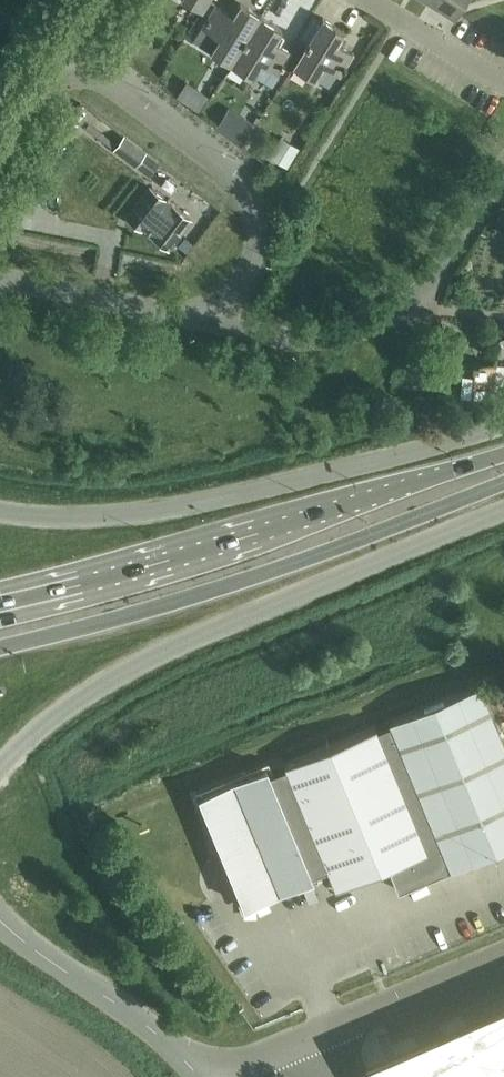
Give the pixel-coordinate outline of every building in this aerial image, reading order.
[(207,0),(186,0),(201,9),(207,0)] [(453,14),(462,0),(430,0),(453,14)] [(229,63),(260,15),(240,3),(232,15),(214,4),(200,27),(218,37),(209,51),(229,63)] [(260,15),(229,63),(251,76),(259,63),(277,74),(291,51),(273,41),(281,28),(260,15)] [(321,65),(339,76),(353,53),(336,43),(343,31),(322,17),(292,65),(313,78),(321,65)] [(284,149),(298,154),(305,135),(291,130),(284,149)] [(124,137),(114,149),(150,176),(159,164),(124,137)] [(143,228),(170,248),(192,219),(150,188),(127,219),(142,230),(143,228)] [(494,382),(495,364),(462,361),(459,395),(503,399),(503,383),(494,382)] [(503,845),(503,744),(479,683),(389,720),(390,723),(376,729),(375,726),(284,763),(286,766),(269,773),(266,767),(198,795),(213,829),(217,850),(226,848),(230,872),(244,905),(312,877),(310,875),(327,868),(335,887),(388,866),(397,890),(503,845)] [(387,1065),(391,1076),(503,1076),(503,1015),(470,1035),(403,1050),(390,1058),(387,1065)]
